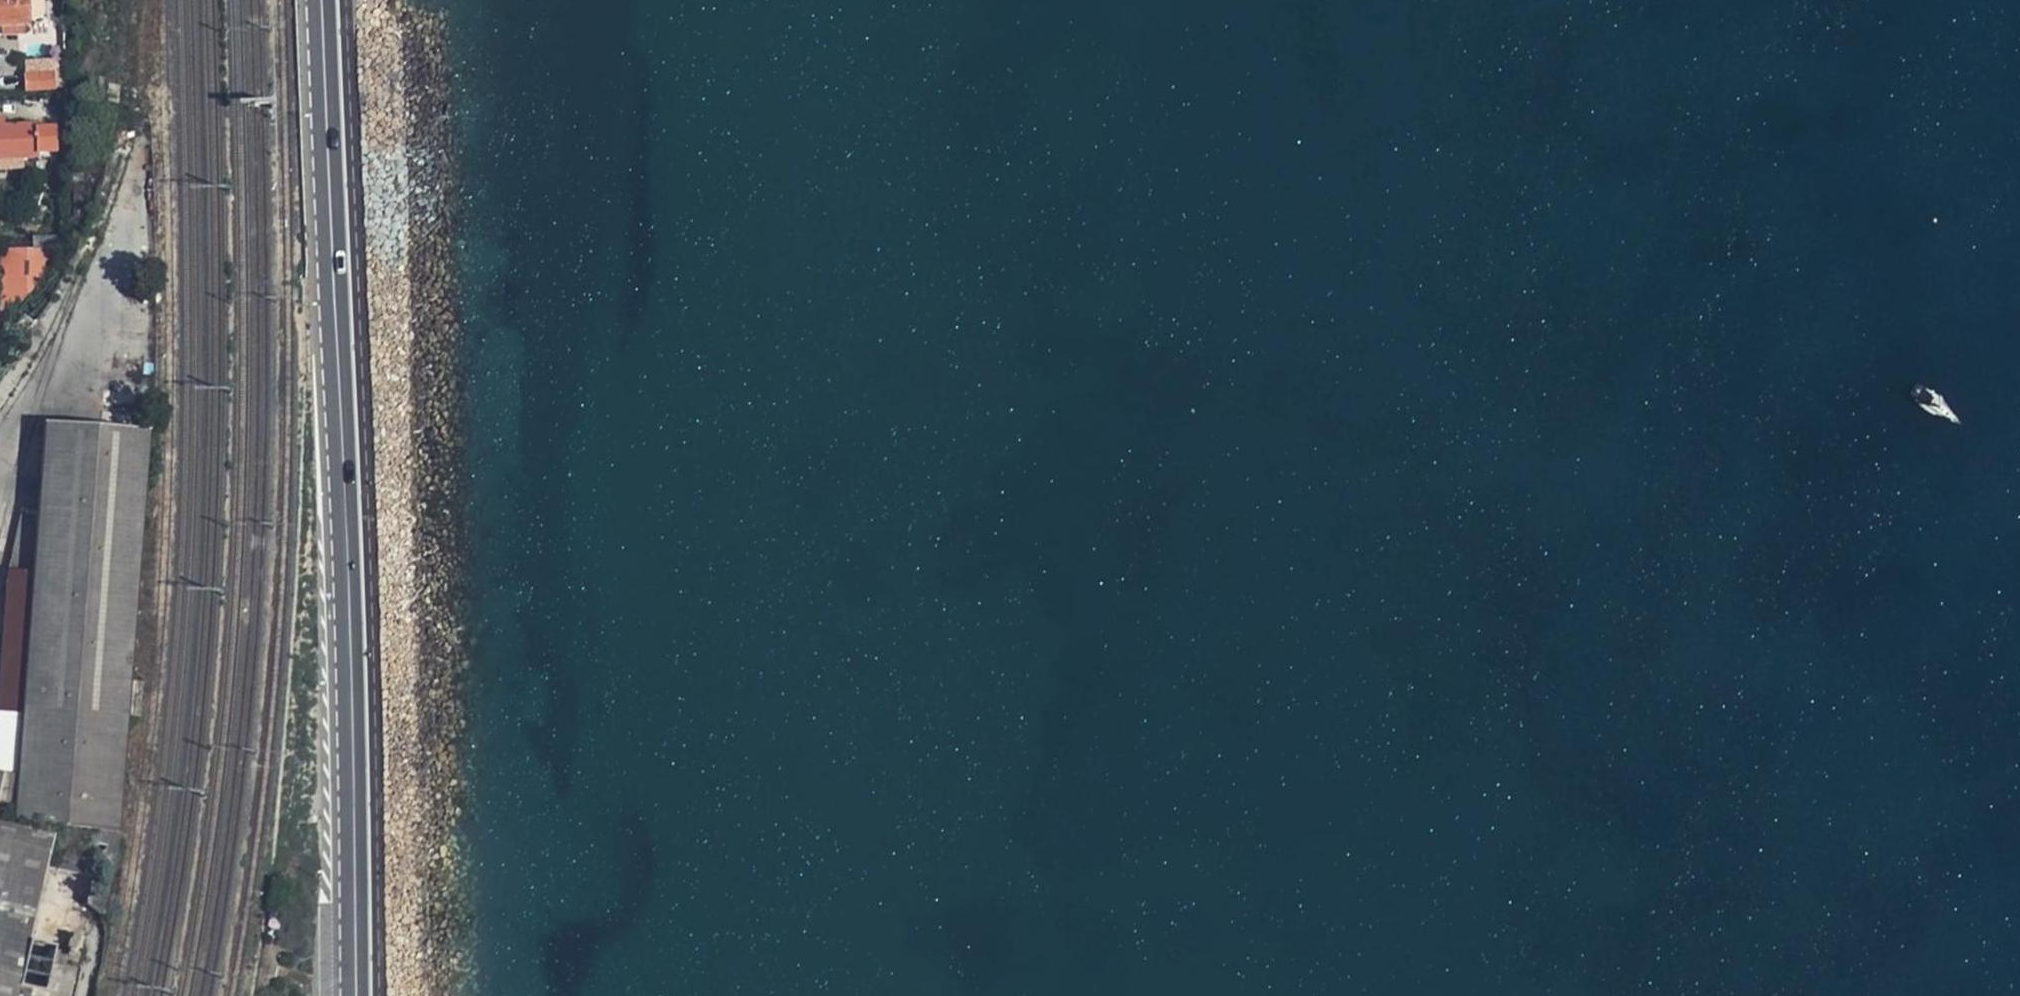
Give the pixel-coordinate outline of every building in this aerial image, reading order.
[(2,27),(3,36),(22,35),(22,26),(28,25),(28,20),(37,20),(43,16),(41,2),(38,0),(0,0),(0,27),(2,27)] [(52,90),(52,92),(63,91),(62,55),(49,56),(52,90)] [(25,92),(52,90),(49,56),(25,59),(26,76),(24,76),(25,92)] [(35,159),(34,153),(53,150),(52,130),(33,132),(32,126),(3,127),(2,117),(0,117),(0,162),(22,160),(35,159)] [(52,130),(53,150),(65,149),(64,129),(52,130)] [(0,162),(0,171),(22,169),(22,160),(0,162)] [(67,250),(67,237),(31,238),(31,251),(63,250),(67,250)] [(31,251),(11,251),(15,298),(21,299),(63,250),(31,251)] [(4,317),(21,299),(15,298),(11,251),(0,251),(0,315),(4,317)] [(23,739),(14,815),(113,826),(141,586),(120,590),(127,631),(100,636),(108,574),(136,586),(142,532),(110,528),(119,507),(88,493),(138,499),(133,510),(142,514),(152,429),(38,415),(0,733),(0,791),(23,739)] [(62,829),(0,822),(0,995),(42,995),(62,829)]
